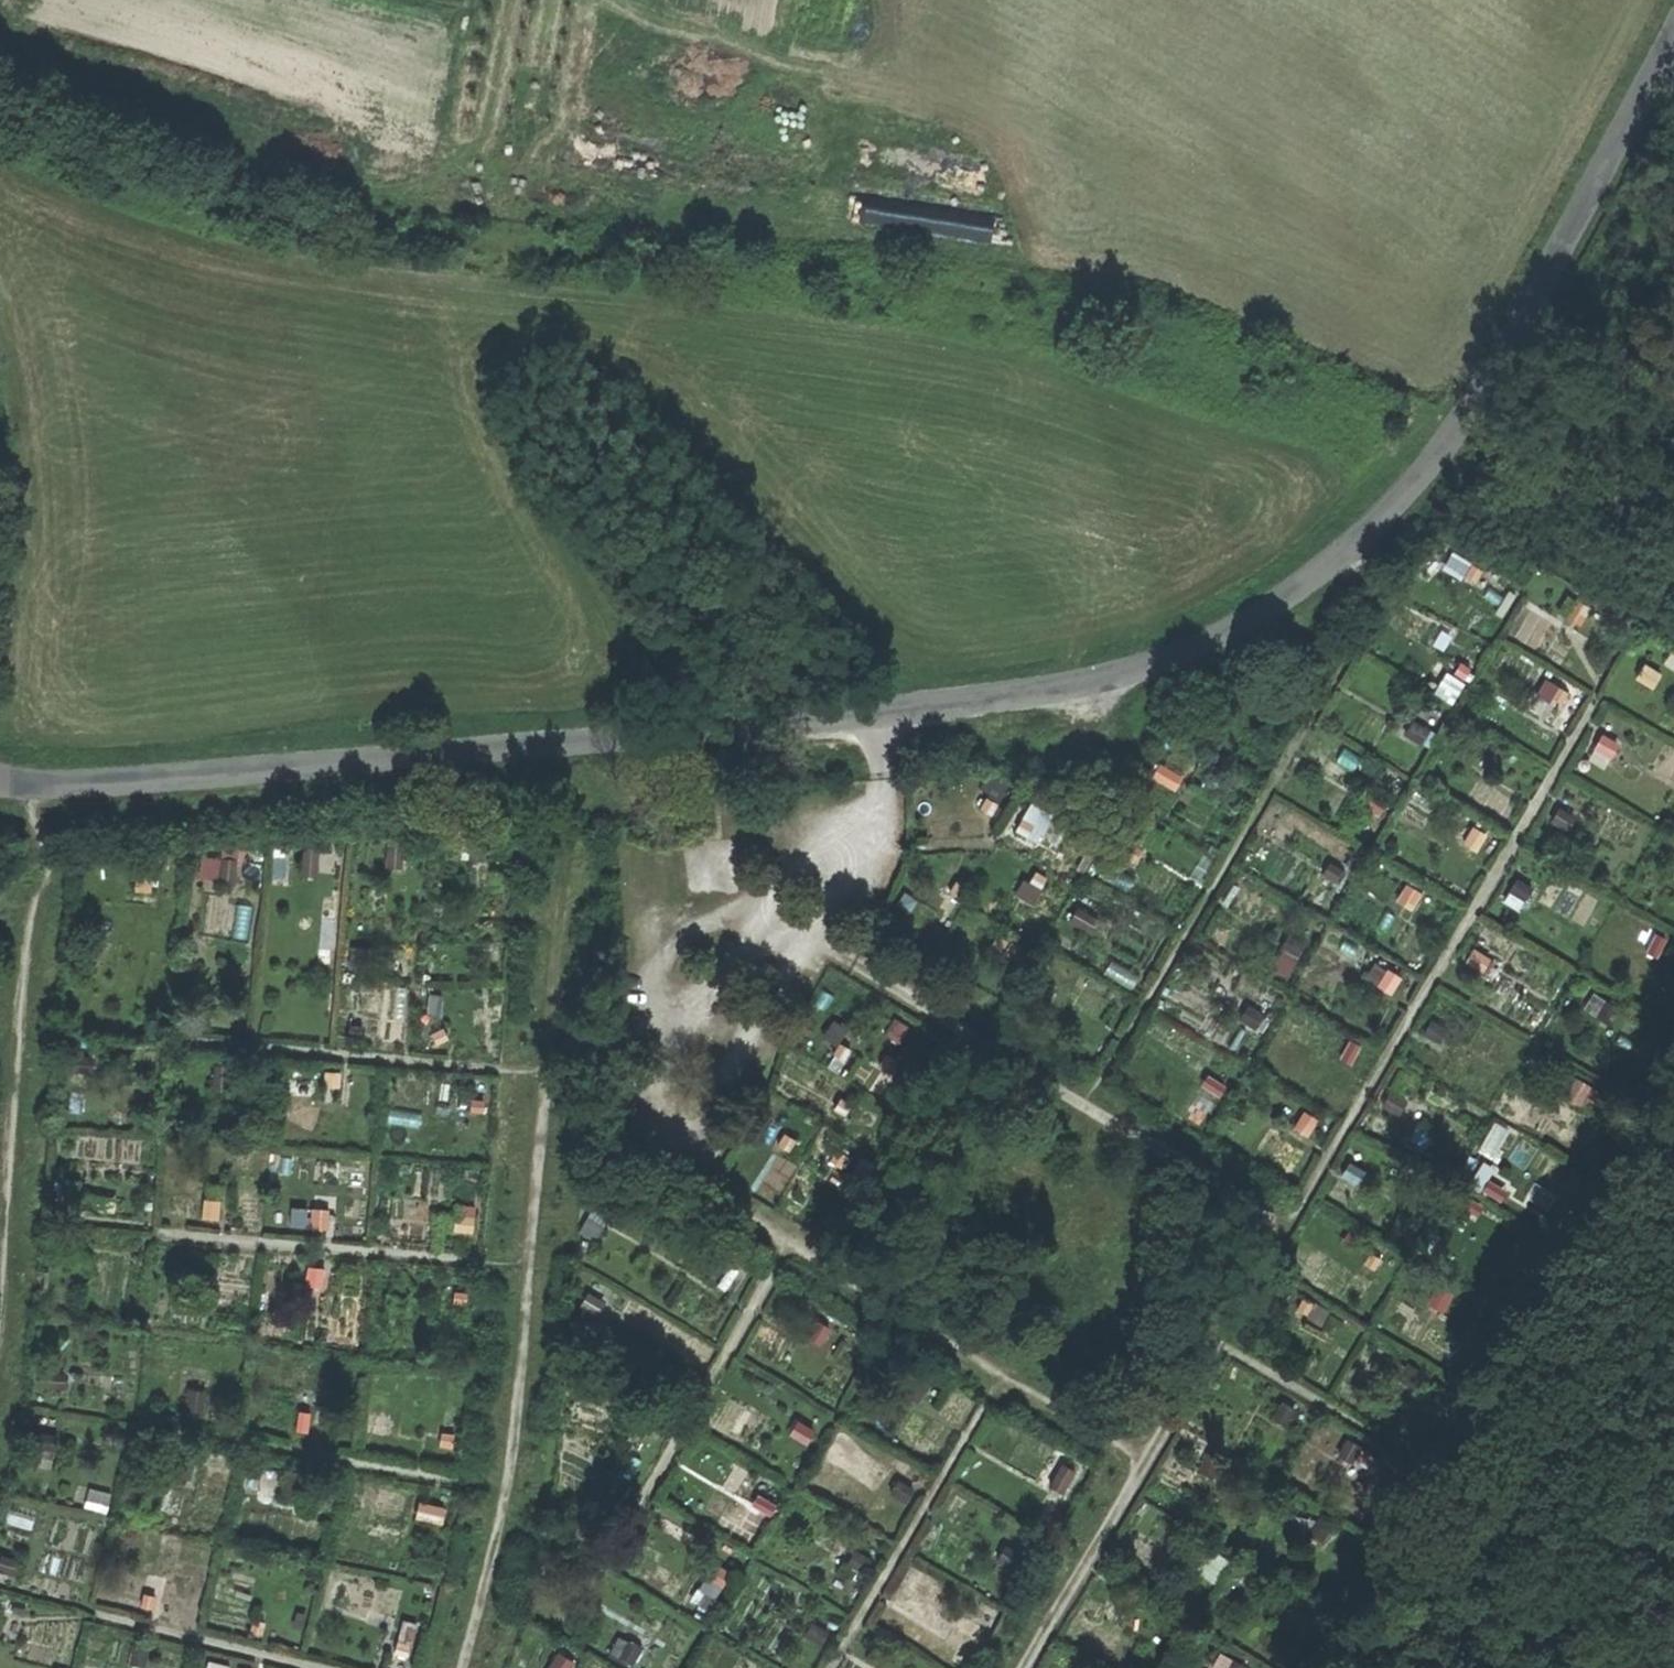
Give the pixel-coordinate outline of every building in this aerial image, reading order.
[(1194,1569),(1213,1580),(1224,1561),(1205,1550),(1194,1569)] [(709,1606),(718,1584),(700,1577),(691,1599),(709,1606)] [(396,1652),(408,1653),(410,1623),(398,1622),(396,1652)] [(1208,1667),(1248,1667),(1250,1664),(1219,1647),(1208,1667)] [(573,1658),(557,1648),(544,1667),(566,1667),(573,1658)]
